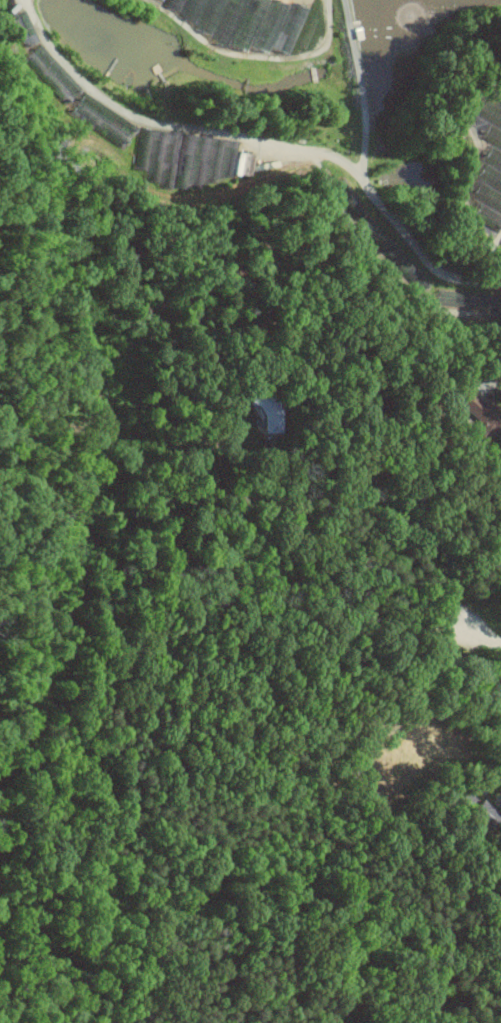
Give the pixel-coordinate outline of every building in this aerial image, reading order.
[(278,0),(163,0),(163,7),(178,11),(178,16),(225,47),(246,53),(249,49),(268,54),(270,50),(292,56),(306,8),(278,0)] [(12,15),(25,46),(39,40),(26,9),(12,15)] [(123,147),(136,123),(80,91),(67,115),(123,147)] [(495,105),(477,96),(469,112),(486,120),(478,137),(490,144),(474,176),(478,178),(470,195),(479,199),(470,217),(500,232),(500,231),(500,94),(495,105)] [(240,139),(138,129),(134,168),(148,170),(147,180),(160,182),(160,185),(203,190),(204,181),(220,182),(221,175),(236,177),(240,139)] [(449,404),(485,438),(491,431),(500,440),(500,416),(467,385),(449,404)] [(259,433),(284,432),(283,399),(258,400),(259,433)]
